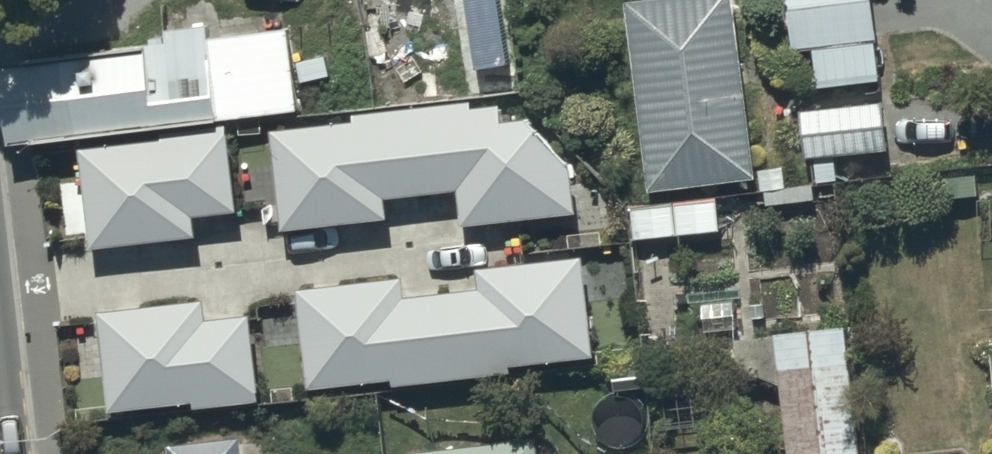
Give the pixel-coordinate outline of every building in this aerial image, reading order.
[(651,183),(757,170),(736,0),(629,0),(651,183)] [(819,80),(882,74),(875,0),(789,0),(793,44),(815,42),(819,80)] [(2,49),(10,131),(299,103),(291,20),(211,28),(210,19),(167,23),(168,32),(2,49)] [(805,101),(808,150),(816,149),(818,175),(836,174),(834,147),(892,143),(889,96),(805,101)] [(495,106),(276,128),(287,225),(389,214),(387,193),(459,186),(463,228),(582,215),(577,170),(531,121),(497,125),(495,106)] [(227,127),(81,142),(92,244),(201,233),(199,212),(236,208),(227,127)] [(637,197),(639,231),(738,227),(736,192),(637,197)] [(408,272),(299,283),(310,384),(594,354),(584,259),(482,270),(484,290),(411,298),(408,272)] [(206,299),(101,313),(115,407),(262,396),(253,314),(208,319),(206,299)] [(792,453),(863,453),(850,317),(747,327),(752,375),(785,372),(792,453)] [(173,450),(173,453),(249,453),(247,441),(173,450)] [(429,453),(538,453),(536,442),(429,453)]
